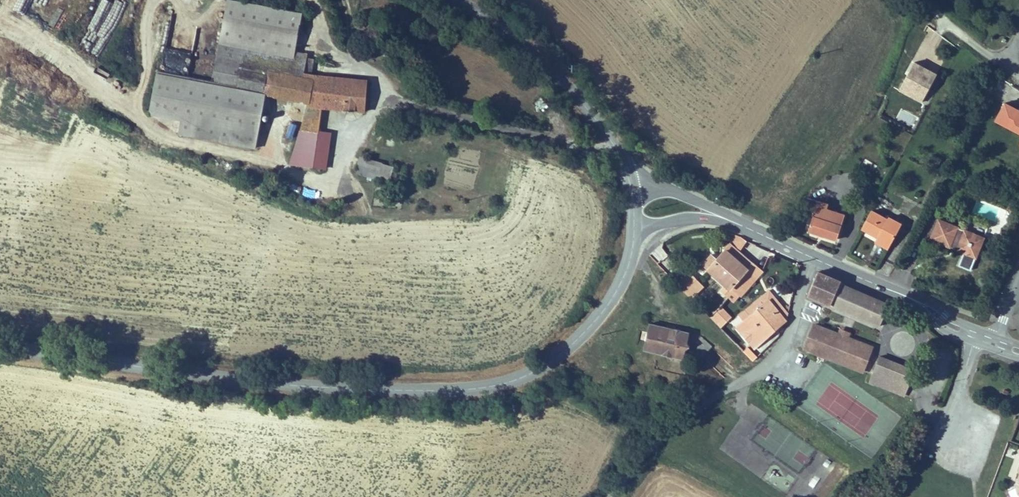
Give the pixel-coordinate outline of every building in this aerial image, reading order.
[(74,0),(52,0),(48,9),(65,18),(74,0)] [(297,11),(224,0),(223,0),(210,82),(155,74),(149,115),(181,119),(179,133),(256,145),(264,91),(268,69),(289,72),(292,52),(291,52),(297,11)] [(314,55),(292,52),(289,72),(268,69),(264,91),(307,97),(288,158),(305,169),(316,168),(318,132),(324,103),(367,109),(372,77),(315,69),(313,75),(311,75),(312,68),(314,55)] [(924,104),(937,75),(914,65),(906,83),(911,85),(914,93),(911,98),(924,104)] [(914,93),(911,85),(906,83),(901,93),(911,98),(914,93)] [(538,96),(532,103),(542,112),(548,105),(538,96)] [(1003,104),(994,123),(1018,135),(1018,112),(1003,104)] [(290,123),(287,136),(294,138),(297,125),(290,123)] [(333,133),(318,132),(316,168),(328,170),(333,133)] [(393,148),(397,139),(387,135),(384,145),(393,148)] [(390,182),(394,165),(361,157),(357,174),(390,182)] [(670,181),(672,175),(664,172),(662,177),(670,181)] [(821,199),(819,206),(829,210),(832,203),(821,199)] [(829,210),(819,206),(810,229),(822,233),(839,240),(844,226),(839,224),(842,215),(829,210)] [(873,212),(865,230),(880,237),(881,233),(890,236),(888,240),(895,243),(898,245),(907,223),(889,215),(888,218),(873,212)] [(848,217),(842,215),(839,224),(844,226),(848,217)] [(939,220),(931,239),(950,248),(966,255),(969,247),(979,252),(985,241),(939,220)] [(893,247),(895,243),(888,240),(890,236),(881,233),(880,237),(878,241),(893,247)] [(741,251),(748,243),(737,238),(732,245),(741,251)] [(969,247),(966,255),(976,259),(979,252),(969,247)] [(759,284),(736,263),(741,258),(736,253),(734,251),(729,256),(721,265),(711,275),(730,292),(724,298),(734,307),(740,301),(742,302),(759,284)] [(751,266),(741,258),(736,263),(759,284),(761,285),(763,282),(766,279),(751,266)] [(711,275),(721,265),(715,259),(706,269),(711,275)] [(840,287),(843,281),(818,272),(807,301),(879,329),(889,304),(840,287)] [(704,288),(692,275),(681,285),(692,298),(704,288)] [(789,318),(772,293),(767,297),(740,315),(744,320),(770,302),(785,323),(788,321),(789,318)] [(776,330),(785,323),(770,302),(744,320),(736,326),(752,350),(777,332),(776,330)] [(731,322),(721,310),(710,320),(720,331),(731,322)] [(686,344),(688,335),(649,324),(647,332),(645,340),(652,342),(649,351),(694,364),(699,358),(691,349),(686,344)] [(838,335),(812,325),(804,348),(862,370),(870,347),(851,340),(838,335)] [(840,330),(838,335),(851,340),(852,335),(840,330)] [(700,338),(688,335),(686,344),(691,349),(700,338)] [(701,337),(693,349),(704,357),(712,345),(701,337)] [(652,342),(645,340),(642,349),(649,351),(652,342)] [(751,355),(746,349),(743,352),(748,358),(751,355)] [(906,386),(911,372),(874,358),(869,372),(906,386)] [(906,386),(869,372),(865,381),(902,395),(906,386)]
